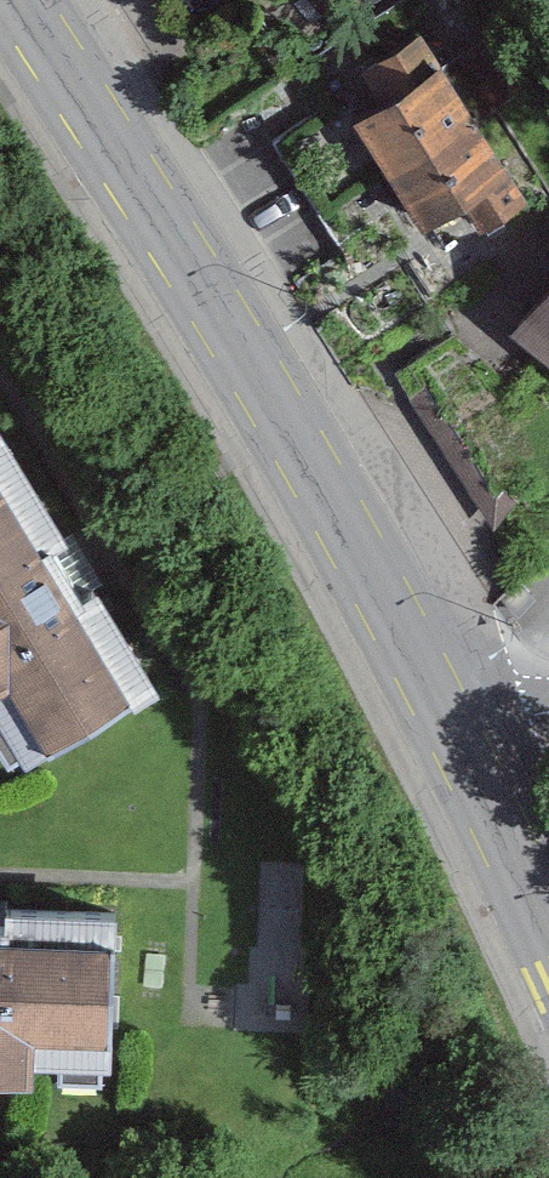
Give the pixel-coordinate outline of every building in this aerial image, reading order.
[(514,90),(481,33),(448,52),(481,109),(514,90)] [(387,183),(475,122),(421,36),(376,64),(398,99),(353,128),(387,183)] [(484,236),(529,209),(475,122),(387,183),(422,239),(468,210),(484,236)] [(387,183),(353,128),(295,164),(364,275),(422,239),(387,183)] [(485,325),(548,381),(548,252),(485,325)] [(477,346),(416,385),(504,523),(548,495),(548,458),(477,346)] [(0,437),(0,734),(26,777),(157,699),(0,437)] [(0,890),(0,1068),(32,1070),(32,1051),(108,1054),(114,895),(0,890)]
